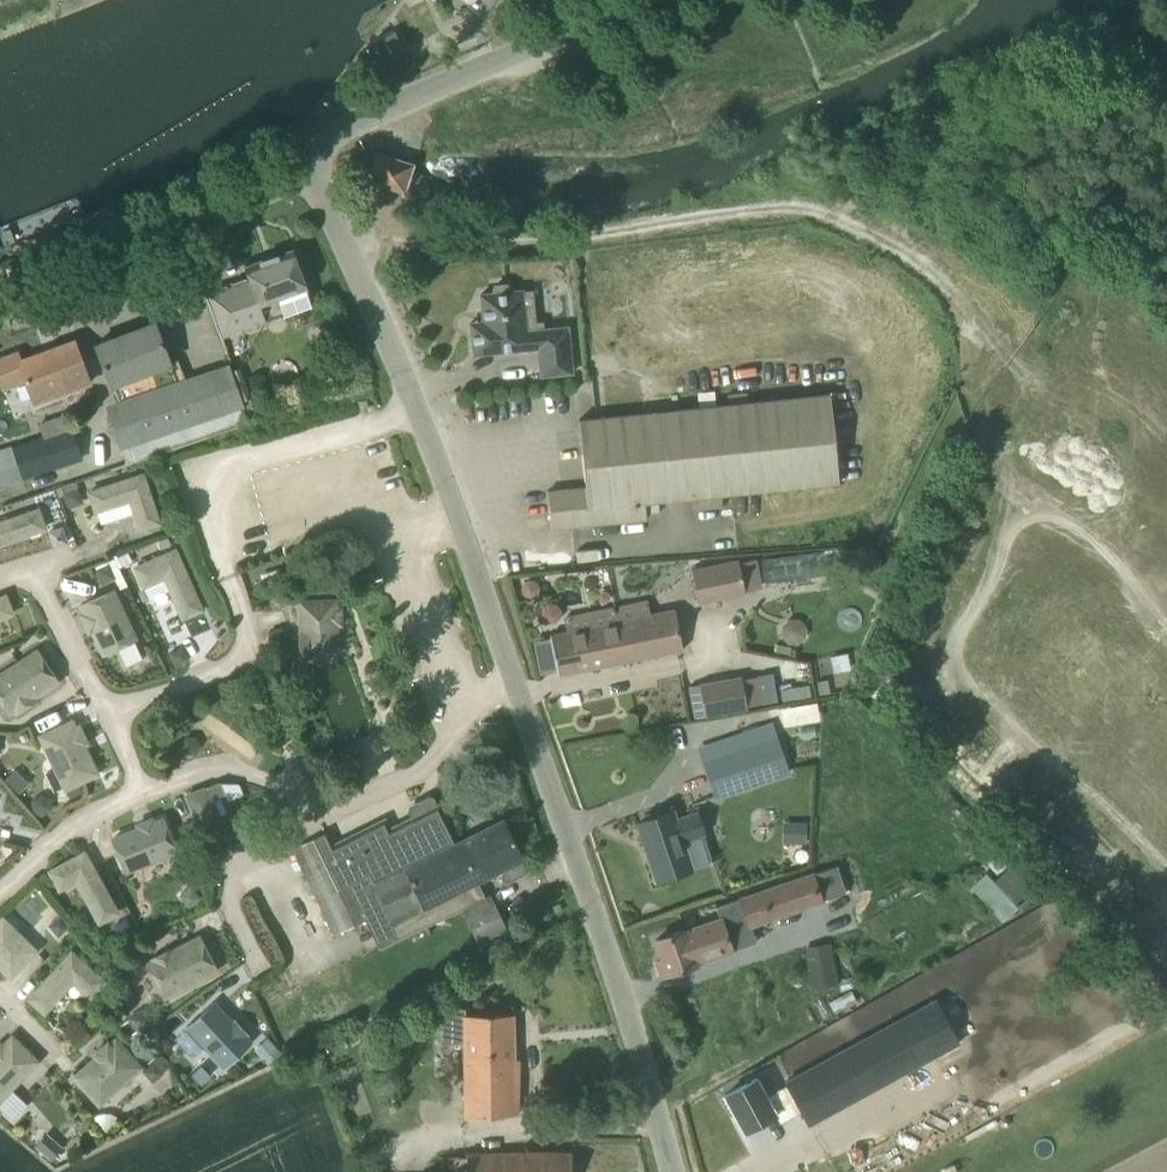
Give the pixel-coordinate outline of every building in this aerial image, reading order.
[(374,39),(391,76),(411,66),(394,30),(374,39)] [(407,192),(408,190),(406,190),(413,165),(416,165),(416,163),(375,150),(374,152),(376,153),(368,178),(366,177),(366,179),(407,192)] [(245,265),(249,276),(208,291),(224,336),(313,305),(293,248),(245,265)] [(541,375),(572,371),(568,326),(538,329),(537,322),(535,316),(531,312),(525,312),(522,289),(510,291),(507,284),(495,285),(493,292),(481,294),(484,321),(470,322),(474,354),(538,347),(541,375)] [(154,321),(96,344),(111,385),(114,384),(123,410),(109,415),(127,464),(249,424),(242,406),(228,364),(186,378),(178,358),(170,362),(154,321)] [(74,340),(21,360),(17,351),(0,357),(0,378),(3,387),(26,378),(32,396),(65,384),(67,391),(90,382),(74,340)] [(830,393),(579,419),(586,486),(548,490),(551,528),(647,519),(645,502),(839,482),(830,393)] [(0,452),(0,484),(79,458),(69,428),(0,452)] [(1040,463),(1062,474),(1094,490),(1112,455),(1058,428),(1040,463)] [(140,528),(159,522),(143,474),(90,492),(96,510),(131,498),(140,528)] [(79,486),(63,492),(69,507),(84,501),(79,486)] [(45,527),(38,509),(0,522),(0,542),(29,533),(33,533),(37,532),(40,529),(45,527)] [(168,536),(158,540),(162,549),(171,545),(168,536)] [(857,548),(839,549),(840,564),(857,563),(857,548)] [(872,548),(859,549),(860,571),(874,569),(872,548)] [(193,612),(195,613),(202,610),(203,608),(200,601),(197,600),(175,549),(136,567),(144,585),(165,576),(183,617),(193,612)] [(756,559),(739,562),(738,559),(693,568),(700,604),(745,595),(744,591),(762,588),(756,559)] [(522,582),(520,590),(524,596),(532,597),(538,593),(539,586),(535,580),(528,578),(522,582)] [(603,588),(598,592),(599,599),(606,601),(611,597),(610,590),(603,588)] [(112,649),(136,638),(113,590),(81,605),(84,612),(81,614),(89,631),(92,629),(100,645),(99,648),(102,654),(104,655),(111,652),(112,649)] [(12,613),(5,595),(0,597),(0,618),(12,613)] [(676,609),(651,614),(648,599),(615,606),(626,660),(684,648),(676,609)] [(337,624),(341,623),(340,608),(336,608),(336,600),(300,601),(302,655),(338,653),(337,624)] [(548,602),(542,607),(542,616),(548,621),(556,621),(562,615),(562,607),(556,601),(548,602)] [(626,660),(615,606),(590,611),(593,625),(550,634),(558,671),(574,668),(575,671),(626,660)] [(782,624),(782,634),(789,642),(799,642),(807,635),(807,624),(800,617),(789,617),(782,624)] [(268,631),(273,646),(288,641),(283,625),(268,631)] [(190,658),(183,644),(169,651),(175,665),(190,658)] [(58,681),(37,650),(0,674),(0,699),(9,713),(15,709),(16,711),(35,699),(34,697),(58,681)] [(700,684),(688,686),(694,718),(705,716),(705,717),(746,709),(746,706),(741,678),(740,676),(699,683),(700,684)] [(789,772),(776,735),(771,719),(699,744),(716,796),(789,772)] [(98,775),(99,772),(96,766),(93,765),(83,744),(87,742),(79,726),(75,727),(72,720),(41,735),(65,788),(89,777),(91,777),(98,775)] [(367,762),(359,740),(338,747),(345,769),(367,762)] [(79,781),(65,788),(70,797),(84,791),(79,781)] [(192,807),(193,809),(209,846),(260,825),(252,806),(219,820),(211,800),(192,807)] [(503,819),(481,829),(457,841),(439,803),(390,827),(385,817),(333,843),(327,830),(293,846),(336,933),(367,918),(382,949),(434,924),(462,910),(481,945),(504,934),(486,897),(478,880),(500,870),(506,882),(529,871),(503,819)] [(692,868),(692,867),(692,866),(710,860),(701,834),(704,833),(697,813),(676,820),(673,811),(639,822),(658,880),(692,868)] [(139,827),(113,838),(123,862),(122,865),(124,871),(126,872),(133,870),(134,868),(176,851),(163,818),(153,821),(152,818),(137,824),(139,827)] [(196,820),(183,825),(188,838),(189,837),(191,842),(202,837),(200,833),(201,832),(196,820)] [(783,842),(801,843),(801,822),(784,821),(783,842)] [(986,833),(976,842),(985,853),(995,844),(986,833)] [(100,921),(117,912),(84,852),(50,871),(60,888),(76,879),(100,921)] [(998,872),(1008,863),(998,853),(989,862),(998,872)] [(749,926),(751,925),(825,902),(823,898),(847,891),(839,864),(814,871),(814,869),(739,892),(740,897),(749,926)] [(1012,867),(997,882),(987,871),(970,887),(1002,921),(1017,907),(1013,903),(1030,886),(1012,867)] [(192,883),(179,894),(189,905),(201,894),(192,883)] [(686,933),(686,931),(657,941),(663,957),(669,976),(697,966),(697,964),(733,952),(732,950),(727,933),(749,926),(740,897),(716,906),(719,916),(721,921),(686,933)] [(60,913),(49,924),(59,935),(71,924),(60,913)] [(36,950),(3,917),(0,920),(0,964),(11,975),(36,950)] [(113,924),(120,938),(134,930),(127,917),(113,924)] [(163,996),(203,976),(216,968),(210,956),(203,943),(204,941),(201,935),(199,934),(192,937),(192,940),(171,950),(170,948),(152,957),(153,959),(146,962),(163,996)] [(829,945),(805,950),(813,993),(838,988),(829,945)] [(90,996),(104,981),(72,951),(30,998),(38,1005),(38,1008),(43,1013),(46,1013),(51,1007),(51,1005),(73,980),(90,996)] [(244,1035),(246,1033),(234,1020),(232,1022),(213,1002),(194,1020),(191,1020),(186,1025),(186,1027),(191,1032),(194,1033),(224,1065),(250,1041),(244,1035)] [(767,1094),(757,1077),(725,1094),(745,1130),(775,1113),(780,1122),(802,1110),(809,1123),(953,1045),(930,1002),(786,1081),(788,1083),(767,1094)] [(151,1020),(142,1006),(128,1016),(137,1030),(151,1020)] [(465,1014),(465,1008),(440,1008),(441,1044),(464,1043),(465,1117),(518,1113),(519,1058),(515,1058),(514,1013),(465,1014)] [(37,1060),(18,1042),(18,1039),(13,1034),(11,1035),(6,1040),(6,1042),(3,1046),(0,1043),(0,1099),(37,1060)] [(330,1038),(317,1044),(322,1054),(335,1048),(330,1038)] [(99,1103),(141,1066),(116,1039),(110,1045),(108,1043),(95,1054),(97,1056),(75,1076),(99,1103)] [(278,1051),(267,1039),(256,1050),(267,1062),(278,1051)] [(154,1058),(143,1070),(154,1082),(165,1071),(164,1070),(168,1066),(159,1057),(156,1060),(154,1058)] [(112,1113),(109,1113),(105,1113),(102,1113),(99,1114),(96,1115),(94,1116),(91,1118),(106,1132),(118,1116),(117,1115),(115,1114),(112,1113)] [(47,1132),(35,1146),(51,1160),(63,1146),(47,1132)] [(572,1152),(466,1152),(467,1171),(573,1171),(572,1152)]
